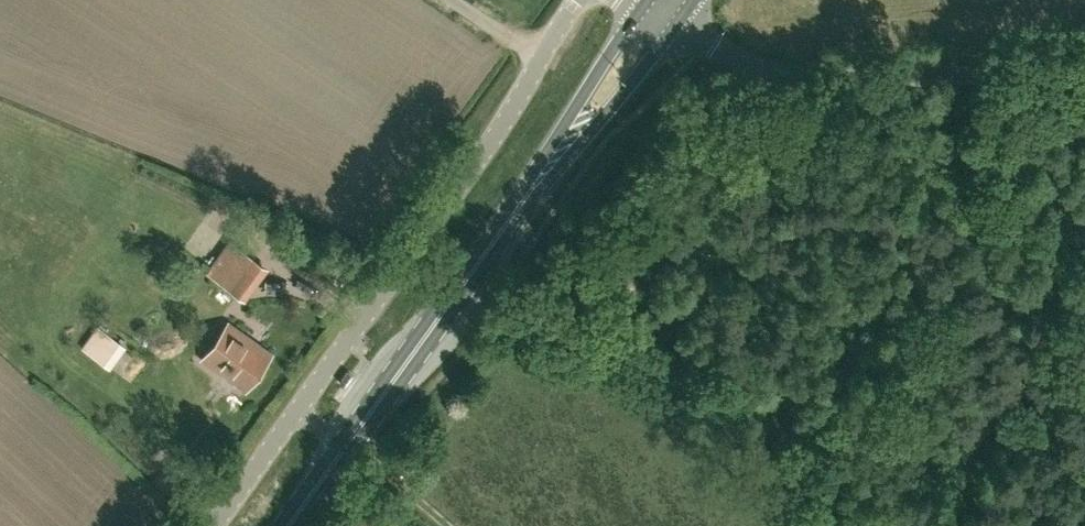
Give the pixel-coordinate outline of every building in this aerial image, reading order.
[(239,296),(262,264),(231,241),(208,273),(239,296)] [(245,391),(272,355),(228,323),(201,359),(245,391)] [(91,324),(76,349),(107,368),(122,343),(91,324)]
